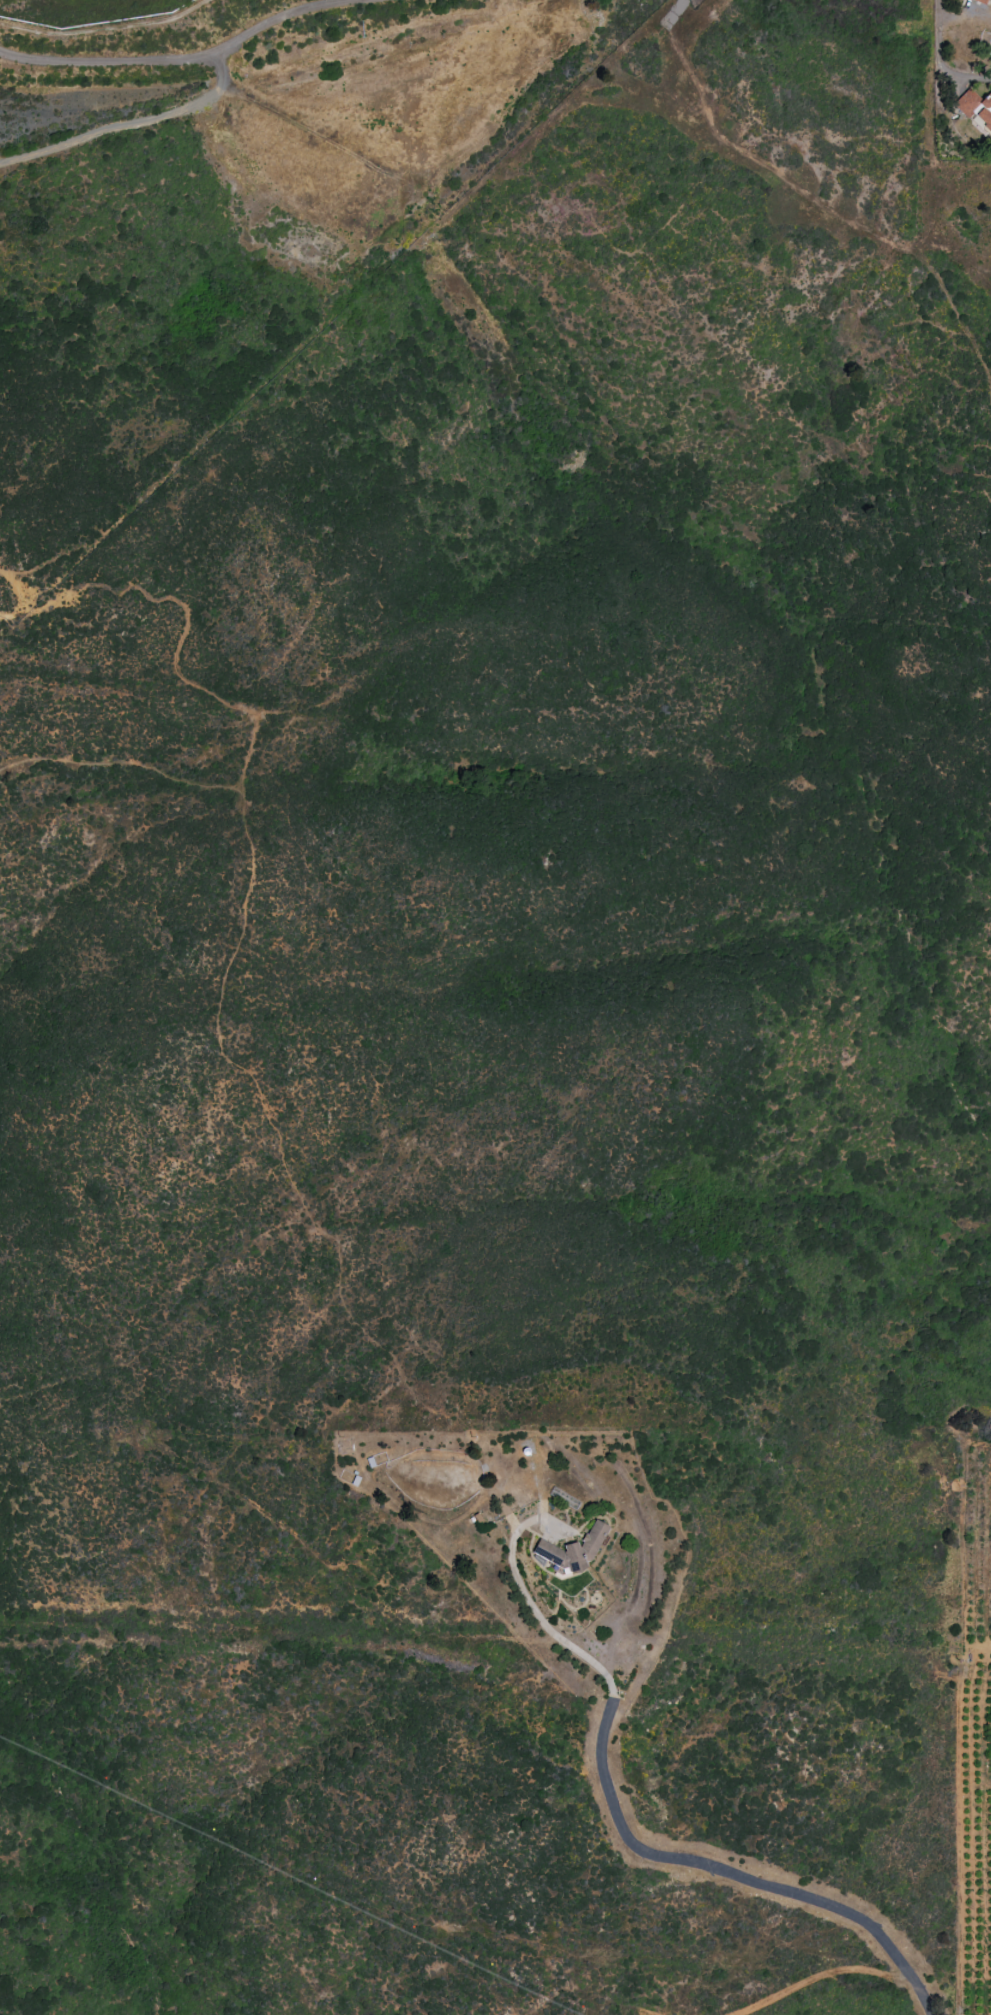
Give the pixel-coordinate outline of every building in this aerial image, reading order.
[(972,114),(990,133),(990,93),(989,91),(980,100),(968,89),(952,104),(967,119),(972,114)] [(606,1525),(592,1519),(579,1547),(566,1541),(562,1550),(537,1539),(531,1555),(583,1577),(606,1525)]
